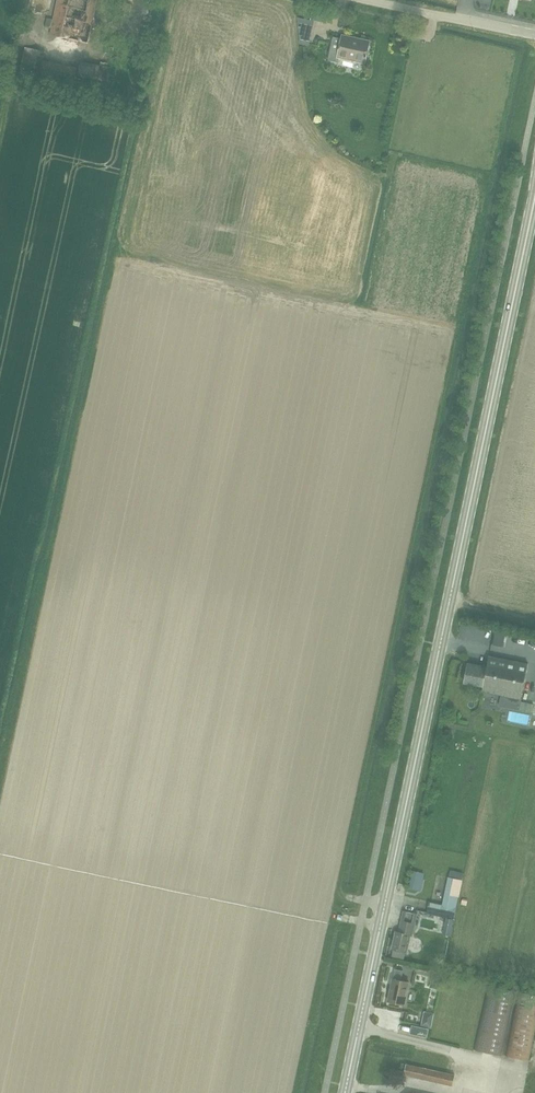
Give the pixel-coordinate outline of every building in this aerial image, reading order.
[(48,28),(51,28),(50,35),(89,43),(99,0),(58,0),(54,19),(47,18),(45,27),(48,28)] [(310,12),(309,15),(312,16),(311,19),(311,20),(315,21),(326,23),(326,22),(328,14),(315,11),(310,10),(310,12)] [(311,34),(299,32),(300,43),(309,45),(311,34)] [(334,37),(329,60),(339,63),(340,59),(365,64),(370,42),(343,36),(343,39),(334,37)] [(77,77),(79,77),(79,83),(89,85),(90,79),(109,83),(113,68),(81,61),(80,67),(44,60),(45,52),(25,47),(21,66),(29,68),(30,67),(41,70),(37,87),(73,95),(77,77)] [(496,629),(493,644),(504,646),(506,631),(496,629)] [(501,695),(521,699),(528,663),(490,656),(488,666),(468,663),(464,683),(484,687),(483,691),(501,695)] [(521,699),(501,695),(499,705),(533,712),(534,703),(521,700),(521,699)] [(413,870),(409,888),(421,891),(425,873),(413,870)] [(451,870),(449,876),(463,879),(464,873),(451,870)] [(448,876),(446,887),(461,890),(463,879),(449,876),(448,876)] [(430,901),(427,912),(447,917),(454,918),(455,919),(458,907),(457,905),(459,896),(460,896),(461,890),(446,887),(443,904),(430,901)] [(394,949),(392,957),(404,960),(405,951),(408,952),(412,936),(414,936),(418,913),(405,910),(400,932),(396,931),(393,949),(394,949)] [(447,917),(443,934),(450,935),(452,936),(454,927),(453,925),(454,918),(447,917)] [(393,978),(388,1001),(405,1005),(409,982),(402,980),(404,970),(396,969),(394,978),(393,978)] [(433,973),(430,987),(439,989),(443,975),(433,973)] [(473,1049),(502,1055),(517,991),(488,984),(473,1049)] [(506,1055),(530,1060),(534,1036),(534,994),(519,991),(506,1055)] [(424,1011),(422,1025),(432,1027),(434,1013),(424,1011)] [(430,1028),(412,1024),(410,1032),(428,1036),(430,1028)] [(405,1074),(453,1085),(456,1074),(447,1072),(407,1063),(405,1074)]
